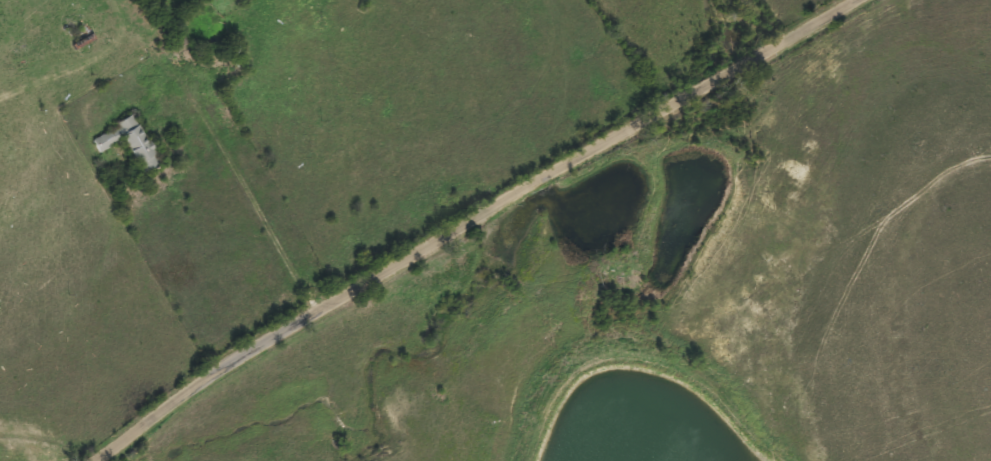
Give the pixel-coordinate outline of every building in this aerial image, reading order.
[(156,165),(138,174),(120,139),(96,151),(89,139),(114,126),(112,123),(130,114),(156,165)]
